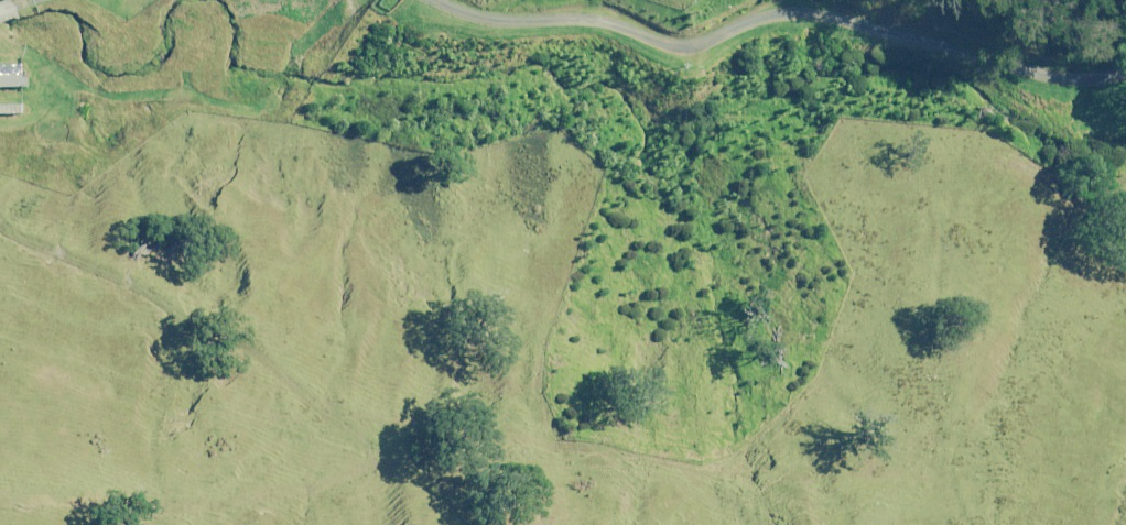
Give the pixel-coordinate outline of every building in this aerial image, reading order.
[(23,87),(23,75),(0,75),(0,87),(23,87)]
